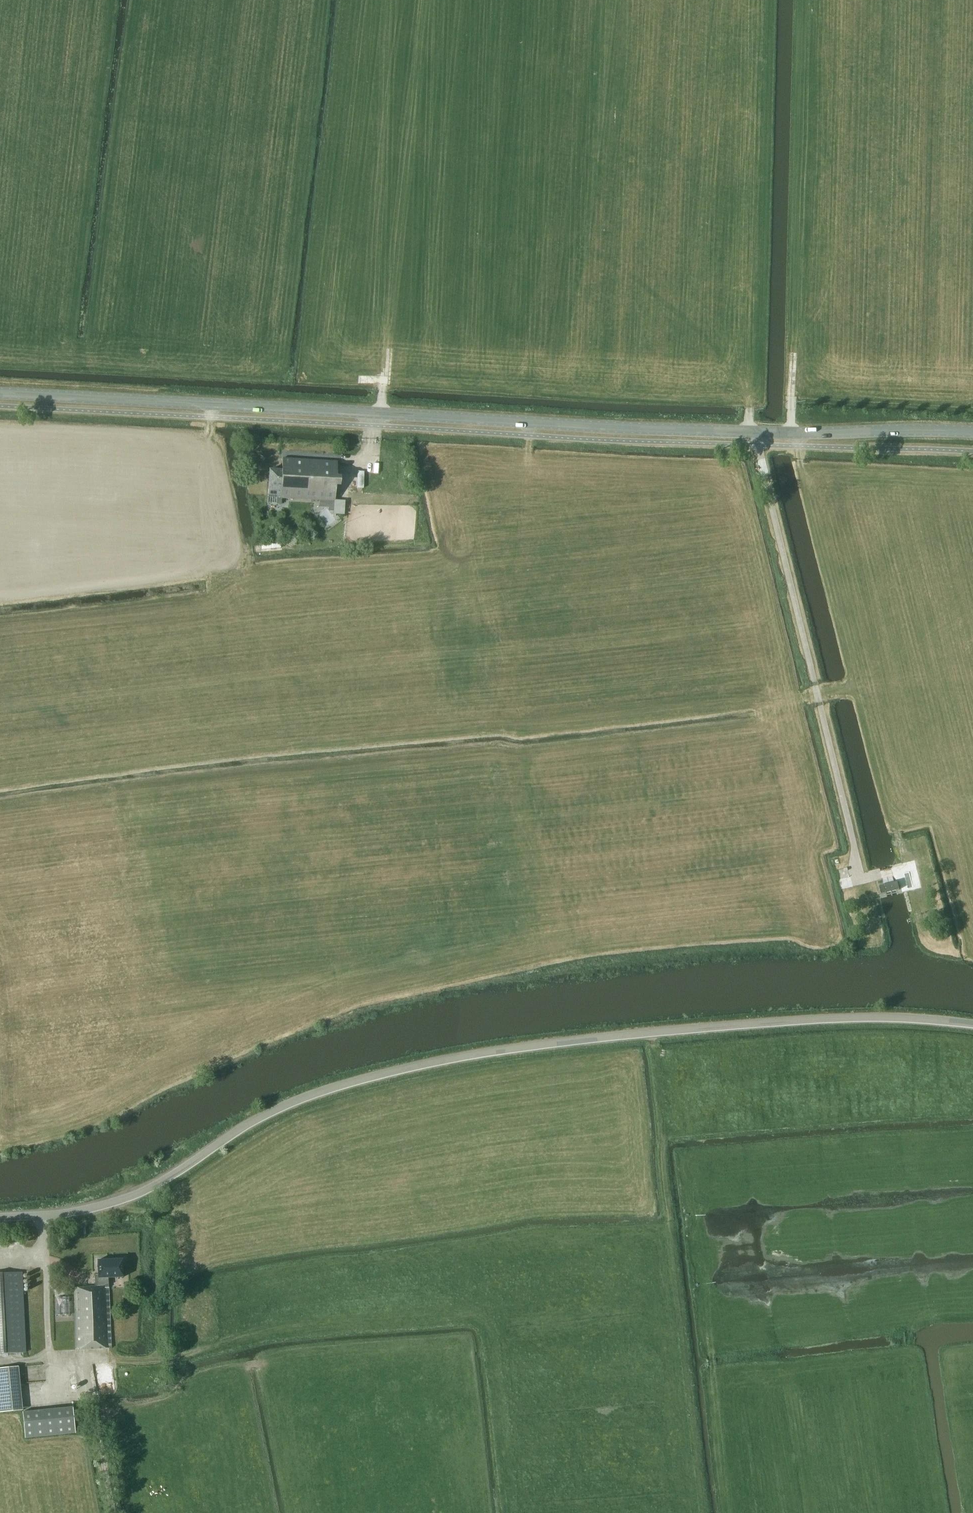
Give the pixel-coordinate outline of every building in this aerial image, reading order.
[(363,374),(362,383),(371,383),(371,374),(363,374)] [(282,497),(334,501),(333,514),(344,515),(345,501),(334,501),(337,460),(282,456),(281,470),(269,469),(267,495),(269,495),(269,504),(282,505),(282,497)] [(899,889),(897,881),(879,886),(881,894),(899,889)] [(95,1286),(74,1287),(77,1349),(111,1347),(108,1277),(123,1277),(123,1275),(125,1275),(125,1266),(123,1266),(122,1259),(97,1260),(98,1274),(94,1274),(95,1286)] [(21,1272),(0,1273),(0,1353),(25,1351),(21,1272)] [(0,1368),(0,1412),(23,1410),(18,1367),(0,1368)] [(76,1434),(73,1406),(23,1411),(25,1438),(76,1434)]
